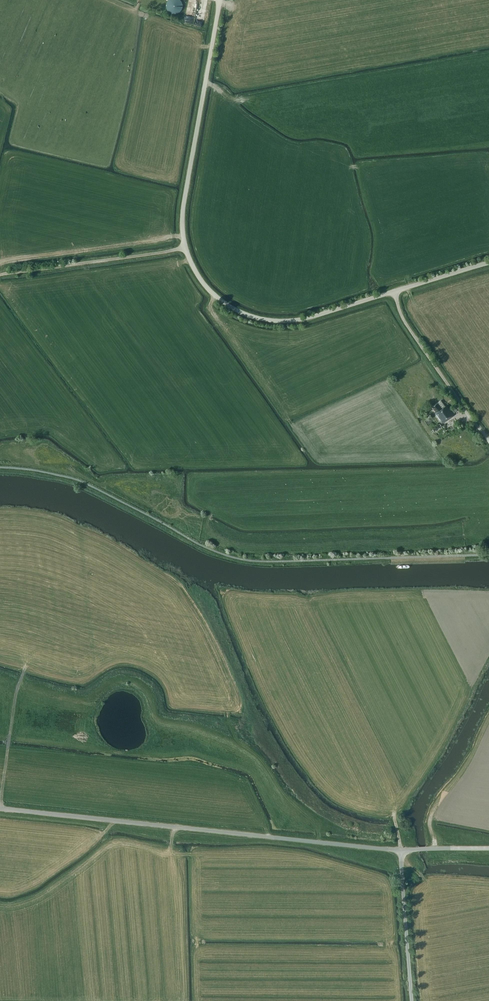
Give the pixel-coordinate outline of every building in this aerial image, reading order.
[(168,0),(167,1),(167,3),(166,4),(166,5),(166,7),(167,8),(167,9),(168,10),(168,11),(169,12),(171,13),(172,13),(173,14),(174,14),(176,14),(177,13),(178,13),(179,12),(180,11),(181,10),(182,9),(182,8),(183,7),(183,5),(183,4),(182,3),(182,2),(181,0),(168,0)] [(452,414),(455,413),(452,409),(450,410),(446,405),(444,407),(440,401),(432,407),(436,413),(435,413),(442,423),(453,415),(452,414)] [(432,432),(441,426),(440,424),(431,431),(432,432)]
